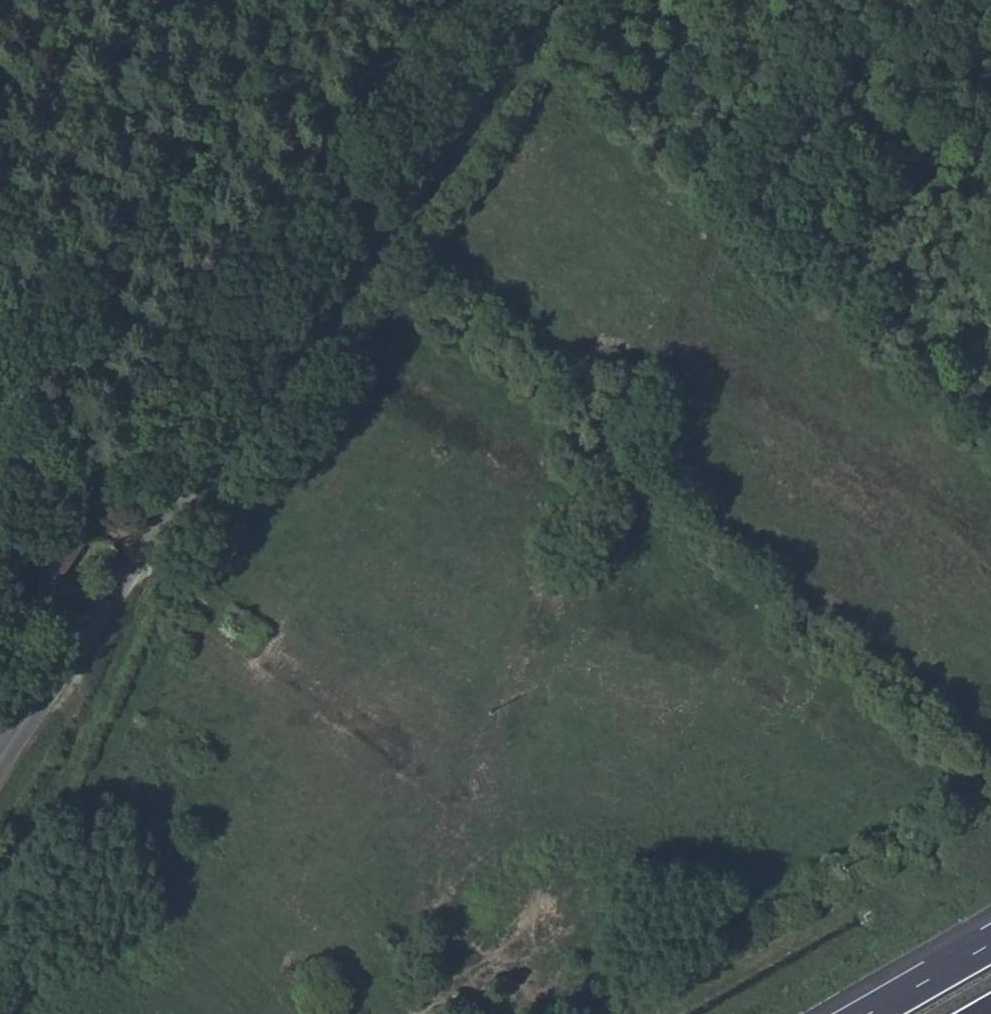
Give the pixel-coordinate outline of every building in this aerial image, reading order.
[(54,543),(23,578),(49,599),(77,562),(54,543)]
